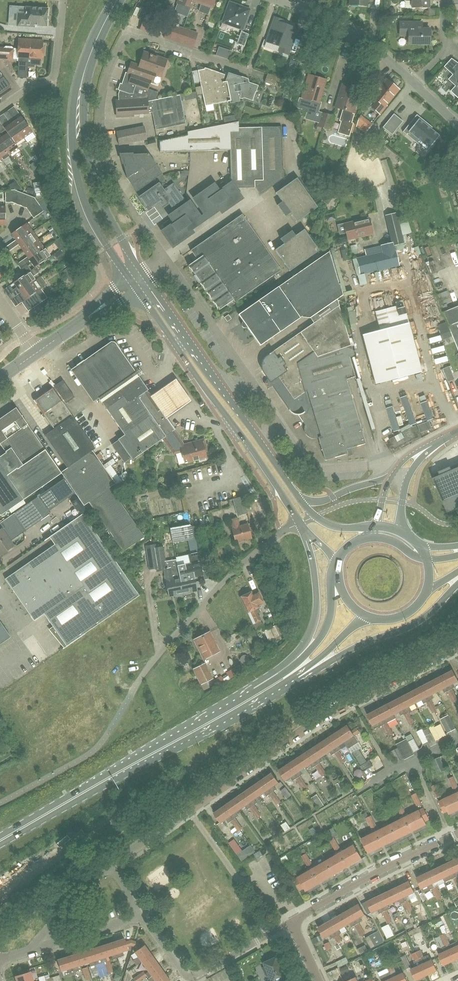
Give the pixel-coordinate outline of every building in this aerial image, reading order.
[(193,1),(201,4),(199,11),(208,14),(210,7),(212,7),(215,0),(193,0),(193,1)] [(242,29),(249,10),(229,2),(222,22),(242,29)] [(25,14),(18,14),(17,26),(34,27),(34,25),(47,26),(48,9),(26,7),(25,14)] [(270,31),(266,41),(271,43),(280,47),(279,51),(288,54),(297,29),(281,23),(282,20),(274,18),(270,31)] [(159,23),(145,19),(141,30),(155,35),(159,23)] [(418,29),(418,27),(418,22),(400,22),(400,35),(409,35),(409,44),(430,44),(430,29),(418,29)] [(178,43),(183,28),(169,24),(164,38),(178,43)] [(183,28),(178,43),(192,47),(197,33),(183,28)] [(248,34),(241,32),(237,44),(244,46),(248,34)] [(42,60),(43,40),(19,39),(19,48),(18,59),(17,68),(27,68),(27,67),(34,67),(34,65),(40,65),(40,60),(42,60)] [(18,59),(19,48),(14,48),(12,46),(6,46),(5,47),(0,47),(0,59),(15,60),(15,59),(18,59)] [(160,76),(166,60),(144,52),(139,66),(138,65),(137,68),(147,72),(146,77),(151,79),(153,74),(160,76)] [(296,69),(298,62),(292,60),(290,67),(296,69)] [(138,65),(131,63),(127,73),(125,73),(122,84),(120,83),(118,90),(119,90),(118,94),(119,100),(144,98),(147,98),(147,101),(154,100),(157,92),(148,88),(151,79),(146,77),(147,72),(137,68),(138,65)] [(227,81),(224,82),(223,80),(225,75),(204,68),(204,69),(198,71),(201,86),(202,94),(205,106),(231,101),(230,100),(238,98),(238,99),(244,98),(253,101),(258,85),(249,82),(248,79),(239,76),(238,79),(227,81)] [(449,79),(456,86),(457,84),(457,69),(449,79)] [(276,86),(288,91),(288,80),(267,73),(264,82),(276,86)] [(304,99),(301,109),(307,111),(304,119),(318,123),(317,126),(323,128),(327,115),(321,113),(318,112),(321,103),(319,102),(325,80),(311,75),(308,87),(305,86),(302,98),(304,99)] [(10,91),(0,78),(0,98),(10,91)] [(385,106),(398,90),(386,80),(385,81),(377,91),(372,97),(377,101),(372,107),(380,114),(386,106),(385,106)] [(353,113),(357,98),(351,96),(353,88),(342,85),(336,107),(343,110),(340,120),(342,120),(338,133),(348,136),(353,123),(351,122),(354,113),(353,113)] [(289,95),(288,91),(276,86),(277,92),(289,95)] [(155,130),(185,124),(180,95),(154,100),(147,101),(147,98),(144,98),(119,100),(116,100),(117,117),(129,116),(129,114),(152,112),(155,130)] [(7,119),(11,116),(8,111),(3,114),(7,119)] [(392,135),(403,121),(393,114),(382,127),(392,135)] [(327,115),(323,128),(329,130),(333,116),(327,115)] [(21,116),(15,121),(11,116),(7,119),(10,124),(13,122),(24,138),(32,132),(21,116)] [(439,136),(417,117),(413,123),(411,121),(402,132),(413,140),(415,138),(429,149),(439,136)] [(365,134),(372,126),(366,121),(359,130),(365,134)] [(13,122),(10,124),(4,128),(8,133),(15,144),(24,138),(13,122)] [(283,169),(282,127),(238,128),(238,122),(187,132),(188,136),(160,141),(159,141),(160,152),(230,150),(231,183),(234,188),(255,188),(260,195),(287,175),(283,169)] [(119,145),(146,140),(144,126),(116,131),(119,145)] [(15,144),(8,133),(2,137),(0,135),(0,140),(10,155),(19,149),(15,144)] [(2,160),(10,155),(0,140),(0,158),(2,160)] [(132,184),(137,191),(162,174),(148,154),(121,155),(126,178),(131,185),(132,184)] [(33,183),(37,178),(31,173),(27,178),(33,183)] [(296,222),(317,207),(297,178),(275,193),(282,202),(277,205),(285,217),(290,213),(296,222)] [(214,185),(194,199),(205,214),(217,205),(222,212),(241,198),(234,188),(231,184),(226,187),(223,182),(216,187),(214,185)] [(158,185),(140,197),(148,209),(159,202),(163,206),(169,202),(172,207),(183,200),(173,185),(163,192),(158,185)] [(14,203),(19,192),(14,190),(5,190),(5,202),(12,203),(14,203)] [(21,206),(25,194),(19,192),(14,203),(21,206)] [(26,208),(34,197),(25,194),(21,206),(26,208)] [(40,205),(34,197),(26,208),(29,212),(40,205)] [(200,217),(189,202),(170,216),(171,218),(164,223),(167,228),(162,232),(173,246),(192,233),(187,226),(200,217)] [(33,218),(44,211),(40,205),(29,212),(33,218)] [(247,216),(249,220),(257,215),(254,211),(247,216)] [(395,213),(386,215),(390,233),(392,242),(393,242),(394,246),(403,243),(395,213)] [(235,302),(281,270),(242,214),(190,250),(197,259),(188,266),(219,310),(233,300),(235,302)] [(373,234),(369,218),(344,224),(338,225),(340,235),(346,233),(348,240),(373,234)] [(17,242),(33,231),(27,223),(11,234),(15,240),(10,244),(14,248),(19,244),(17,242)] [(290,271),(319,250),(304,229),(295,236),(291,231),(280,239),(283,244),(275,250),(290,271)] [(23,251),(38,240),(33,231),(17,242),(19,244),(23,251)] [(29,259),(44,248),(38,240),(23,251),(27,257),(22,260),(25,265),(30,261),(29,259)] [(399,265),(394,246),(393,242),(392,242),(381,245),(381,246),(364,250),(366,256),(356,258),(360,275),(399,265)] [(14,248),(10,244),(5,247),(8,252),(14,248)] [(35,268),(35,267),(50,257),(44,248),(29,259),(30,261),(35,268)] [(65,257),(61,251),(56,254),(60,260),(65,257)] [(310,318),(337,299),(343,295),(340,284),(339,284),(329,251),(278,287),(238,315),(243,321),(242,322),(241,323),(241,325),(242,326),(242,327),(243,328),(245,328),(246,328),(247,327),(260,346),(300,318),(310,318)] [(20,268),(25,265),(22,260),(17,264),(20,268)] [(73,274),(71,266),(63,272),(67,278),(73,274)] [(35,280),(33,277),(39,273),(35,267),(35,268),(24,275),(13,283),(18,289),(13,292),(16,297),(17,296),(21,293),(19,291),(35,280)] [(32,308),(42,301),(36,292),(47,285),(41,276),(35,280),(19,291),(21,293),(17,296),(22,302),(26,299),(32,308)] [(448,289),(437,294),(441,306),(447,304),(453,301),(448,289)] [(11,300),(16,297),(13,292),(8,296),(11,300)] [(353,354),(353,353),(351,345),(339,306),(337,299),(310,318),(314,323),(305,329),(300,332),(266,356),(264,357),(263,359),(262,362),(261,364),(261,366),(261,369),(262,371),(263,373),(280,397),(289,411),(292,413),(294,414),(297,415),(298,415),(305,425),(304,426),(304,428),(304,430),(305,432),(306,434),(307,435),(308,437),(310,438),(312,438),(314,439),(316,438),(318,438),(325,460),(347,454),(346,449),(365,443),(346,380),(355,377),(349,357),(351,356),(352,356),(353,356),(353,354)] [(421,372),(402,300),(395,302),(396,307),(375,312),(380,331),(363,335),(375,384),(421,372)] [(449,310),(447,304),(441,306),(444,312),(443,312),(457,348),(457,306),(449,310)] [(451,331),(447,322),(440,325),(442,335),(451,331)] [(434,344),(437,354),(443,352),(440,342),(434,344)] [(147,390),(115,343),(112,343),(72,370),(94,400),(98,397),(124,435),(118,439),(118,440),(112,445),(124,463),(131,458),(132,460),(162,439),(172,432),(144,391),(147,390)] [(455,379),(450,366),(443,369),(448,382),(455,379)] [(177,378),(153,395),(168,416),(192,399),(177,378)] [(448,381),(441,382),(443,392),(449,391),(448,381)] [(65,405),(75,401),(66,382),(56,387),(65,405)] [(61,473),(78,498),(82,503),(84,506),(88,502),(123,552),(144,537),(109,487),(114,483),(95,455),(98,453),(52,387),(34,400),(54,429),(44,435),(67,468),(61,473)] [(418,396),(398,403),(401,411),(402,410),(405,417),(409,415),(412,424),(418,422),(415,415),(420,413),(417,404),(421,402),(418,396)] [(435,403),(422,406),(424,417),(437,414),(435,403)] [(61,473),(16,407),(0,418),(0,444),(5,452),(0,456),(0,515),(0,516),(61,473)] [(180,465),(185,463),(206,457),(204,450),(207,449),(204,441),(202,442),(201,440),(194,442),(195,444),(181,448),(178,443),(179,442),(172,432),(162,439),(172,455),(177,454),(180,465)] [(432,475),(448,513),(457,508),(457,464),(451,467),(450,467),(450,468),(440,472),(440,471),(439,472),(432,475)] [(52,487),(0,523),(0,528),(1,530),(0,530),(0,557),(7,553),(6,551),(13,546),(5,535),(20,525),(24,532),(50,514),(43,504),(58,494),(52,487)] [(248,513),(244,496),(233,499),(237,516),(248,513)] [(78,498),(72,502),(75,508),(82,503),(78,498)] [(84,516),(82,514),(49,537),(54,544),(5,579),(34,621),(44,613),(53,626),(52,627),(66,646),(62,648),(63,649),(84,635),(83,634),(139,595),(117,564),(83,516),(84,516)] [(236,543),(251,538),(247,524),(239,526),(237,518),(229,520),(236,543)] [(192,539),(190,527),(171,530),(173,542),(192,539)] [(177,566),(175,560),(166,561),(163,546),(156,548),(155,544),(145,546),(149,569),(156,568),(156,571),(163,570),(165,580),(169,597),(183,594),(177,566)] [(203,575),(200,561),(184,564),(177,566),(183,594),(197,591),(194,577),(203,575)] [(255,629),(263,626),(255,609),(259,607),(258,606),(263,604),(257,592),(252,594),(251,592),(240,597),(255,629)] [(10,637),(0,622),(0,644),(10,637)] [(258,640),(252,625),(244,629),(251,643),(258,640)] [(278,635),(274,626),(264,631),(268,640),(278,635)] [(203,659),(220,650),(210,632),(193,640),(203,659)] [(213,678),(205,663),(192,669),(200,685),(213,678)] [(453,670),(443,675),(451,690),(449,691),(452,696),(455,694),(452,689),(456,687),(453,683),(457,681),(457,678),(453,670)] [(451,690),(443,675),(432,681),(438,691),(443,689),(445,692),(449,691),(451,690)] [(438,691),(432,681),(422,686),(429,701),(428,702),(430,707),(434,705),(431,700),(435,698),(433,694),(438,691)] [(422,686),(410,692),(416,703),(422,699),(424,703),(428,702),(429,701),(422,686)] [(416,703),(410,692),(399,698),(407,713),(405,714),(408,719),(412,717),(409,712),(412,710),(410,706),(416,703)] [(407,713),(399,698),(389,703),(394,714),(400,711),(402,715),(405,714),(407,713)] [(388,722),(391,721),(397,718),(394,714),(389,703),(379,709),(386,723),(384,724),(386,727),(387,730),(391,728),(388,722)] [(386,723),(379,709),(368,714),(374,725),(379,722),(381,726),(383,729),(386,727),(384,724),(386,723)] [(456,729),(449,715),(441,719),(448,733),(456,729)] [(429,728),(432,733),(436,741),(447,735),(441,724),(434,727),(434,725),(429,728)] [(348,725),(338,732),(344,742),(345,742),(349,748),(358,741),(355,735),(360,732),(357,728),(352,731),(348,725)] [(436,741),(432,733),(426,735),(423,729),(417,731),(423,744),(428,741),(431,747),(437,744),(436,741)] [(344,742),(338,732),(328,738),(337,752),(335,753),(338,758),(342,755),(339,750),(342,748),(339,745),(344,742)] [(406,737),(414,752),(419,749),(412,734),(406,737)] [(337,752),(328,738),(318,744),(325,754),(330,751),(332,755),(335,753),(337,752)] [(414,754),(406,739),(397,744),(405,760),(414,754)] [(325,754),(318,744),(308,751),(317,764),(315,766),(319,771),(323,768),(319,763),(322,761),(320,758),(325,754)] [(403,758),(397,747),(388,753),(390,757),(395,755),(398,761),(403,758)] [(386,767),(378,754),(367,761),(359,749),(352,753),(360,766),(369,778),(386,767)] [(317,764),(308,751),(299,757),(305,767),(310,764),(312,768),(315,766),(317,764)] [(305,767),(299,757),(289,763),(298,777),(296,778),(299,784),(303,781),(300,776),(303,774),(300,770),(305,767)] [(446,770),(440,757),(432,761),(438,774),(446,770)] [(298,777),(289,763),(279,770),(285,780),(291,777),(293,780),(296,778),(298,777)] [(279,783),(272,773),(262,779),(271,793),(269,794),(273,799),(277,796),(273,791),(276,789),(274,786),(279,783)] [(271,793),(262,779),(253,786),(259,796),(264,793),(267,796),(269,794),(271,793)] [(353,786),(350,782),(347,783),(344,779),(342,781),(348,789),(353,786)] [(346,789),(341,781),(335,785),(341,793),(346,789)] [(259,796),(253,786),(243,793),(252,806),(250,807),(254,812),(258,810),(254,805),(257,803),(255,799),(259,796)] [(285,789),(281,793),(287,800),(292,797),(285,789)] [(457,810),(457,792),(444,799),(447,804),(449,810),(451,813),(457,810)] [(252,806),(243,793),(234,799),(240,809),(245,806),(248,809),(250,807),(252,806)] [(332,804),(338,800),(333,793),(327,797),(332,804)] [(317,794),(311,797),(318,808),(324,805),(317,794)] [(240,809),(234,799),(224,806),(233,819),(231,821),(235,826),(239,823),(235,818),(238,816),(236,812),(240,809)] [(233,819),(224,806),(214,813),(221,823),(226,819),(229,823),(231,821),(233,819)] [(296,817),(304,811),(300,806),(293,812),(296,817)] [(279,819),(287,814),(283,807),(275,811),(279,819)] [(427,824),(426,821),(423,815),(420,810),(405,817),(412,831),(427,824)] [(398,838),(412,831),(405,817),(391,824),(398,838)] [(290,828),(286,822),(281,825),(285,832),(290,828)] [(398,838),(391,824),(377,831),(384,846),(398,838)] [(369,853),(384,846),(377,831),(362,839),(369,853)] [(362,858),(354,844),(340,852),(340,853),(348,866),(362,858)] [(243,860),(249,856),(244,850),(238,854),(243,860)] [(263,855),(260,850),(254,854),(257,858),(257,859),(263,855)] [(348,866),(340,853),(326,861),(334,874),(348,866)] [(449,862),(456,877),(454,878),(456,884),(457,883),(457,858),(449,862)] [(334,874),(326,861),(312,869),(320,882),(334,874)] [(456,877),(449,862),(438,867),(445,882),(454,878),(456,877)] [(445,882),(438,867),(428,872),(435,887),(433,888),(435,894),(440,891),(437,886),(445,882)] [(306,890),(320,882),(312,869),(298,877),(301,882),(304,887),(306,890)] [(435,887),(428,872),(417,877),(424,892),(433,888),(435,887)] [(399,886),(404,897),(415,892),(410,881),(399,886)] [(404,897),(399,886),(388,891),(393,902),(399,900),(401,904),(403,902),(406,901),(404,897)] [(388,905),(393,902),(388,891),(378,896),(385,911),(383,912),(386,917),(390,915),(387,910),(390,908),(388,905)] [(385,911),(378,896),(362,904),(368,913),(373,916),(383,912),(385,911)] [(359,904),(349,910),(357,924),(355,925),(358,931),(362,928),(359,923),(362,921),(360,917),(366,914),(359,904)] [(357,924),(349,910),(339,916),(345,926),(350,923),(352,927),(355,925),(357,924)] [(449,934),(457,930),(450,915),(442,919),(449,934)] [(345,926),(339,916),(329,921),(337,936),(334,937),(337,943),(342,940),(339,934),(342,933),(340,929),(345,926)] [(441,918),(436,920),(443,934),(445,933),(447,932),(441,918)] [(337,936),(329,921),(318,927),(324,938),(330,935),(332,939),(334,937),(337,936)] [(381,927),(387,938),(394,935),(389,924),(381,927)] [(314,945),(324,940),(322,935),(312,939),(314,945)] [(440,935),(435,938),(439,948),(442,948),(446,946),(443,941),(440,935)] [(375,946),(370,936),(366,938),(371,948),(375,946)] [(131,945),(132,945),(133,940),(130,939),(125,941),(124,938),(113,941),(118,957),(123,955),(122,951),(128,949),(127,946),(131,945)] [(444,965),(455,960),(448,945),(450,944),(447,939),(443,941),(446,946),(442,948),(444,952),(439,954),(444,965)] [(118,957),(113,941),(102,945),(105,957),(111,955),(113,959),(118,957)] [(151,955),(144,945),(142,947),(138,942),(135,941),(134,946),(135,946),(138,950),(135,952),(138,957),(133,961),(136,965),(141,962),(151,955)] [(455,947),(453,943),(450,944),(448,945),(455,960),(457,959),(457,945),(455,947)] [(105,957),(102,945),(91,949),(96,964),(101,963),(99,958),(105,957)] [(96,964),(91,949),(79,952),(83,964),(89,962),(90,966),(96,964)] [(421,950),(416,952),(419,960),(424,957),(421,950)] [(83,964),(79,952),(68,956),(72,967),(74,972),(79,970),(78,966),(83,964)] [(427,975),(422,964),(421,964),(419,960),(416,952),(411,955),(416,967),(411,969),(416,980),(427,975)] [(148,971),(158,964),(151,955),(141,962),(148,971)] [(72,967),(68,956),(57,960),(61,971),(72,967)] [(339,967),(349,962),(346,957),(336,962),(339,967)] [(280,979),(284,978),(275,958),(263,963),(265,967),(263,968),(266,976),(268,975),(271,980),(281,980),(280,979)] [(438,970),(433,959),(422,964),(427,975),(438,970)] [(404,972),(398,975),(392,963),(388,965),(391,972),(395,980),(408,980),(404,972)] [(165,973),(158,964),(148,971),(152,976),(147,980),(148,980),(154,980),(165,973)] [(350,972),(347,966),(340,969),(342,975),(350,972)] [(15,977),(17,980),(33,980),(30,972),(15,977)] [(143,972),(133,979),(135,980),(139,980),(146,976),(143,972)] [(391,972),(380,976),(382,980),(395,980),(391,972)]
